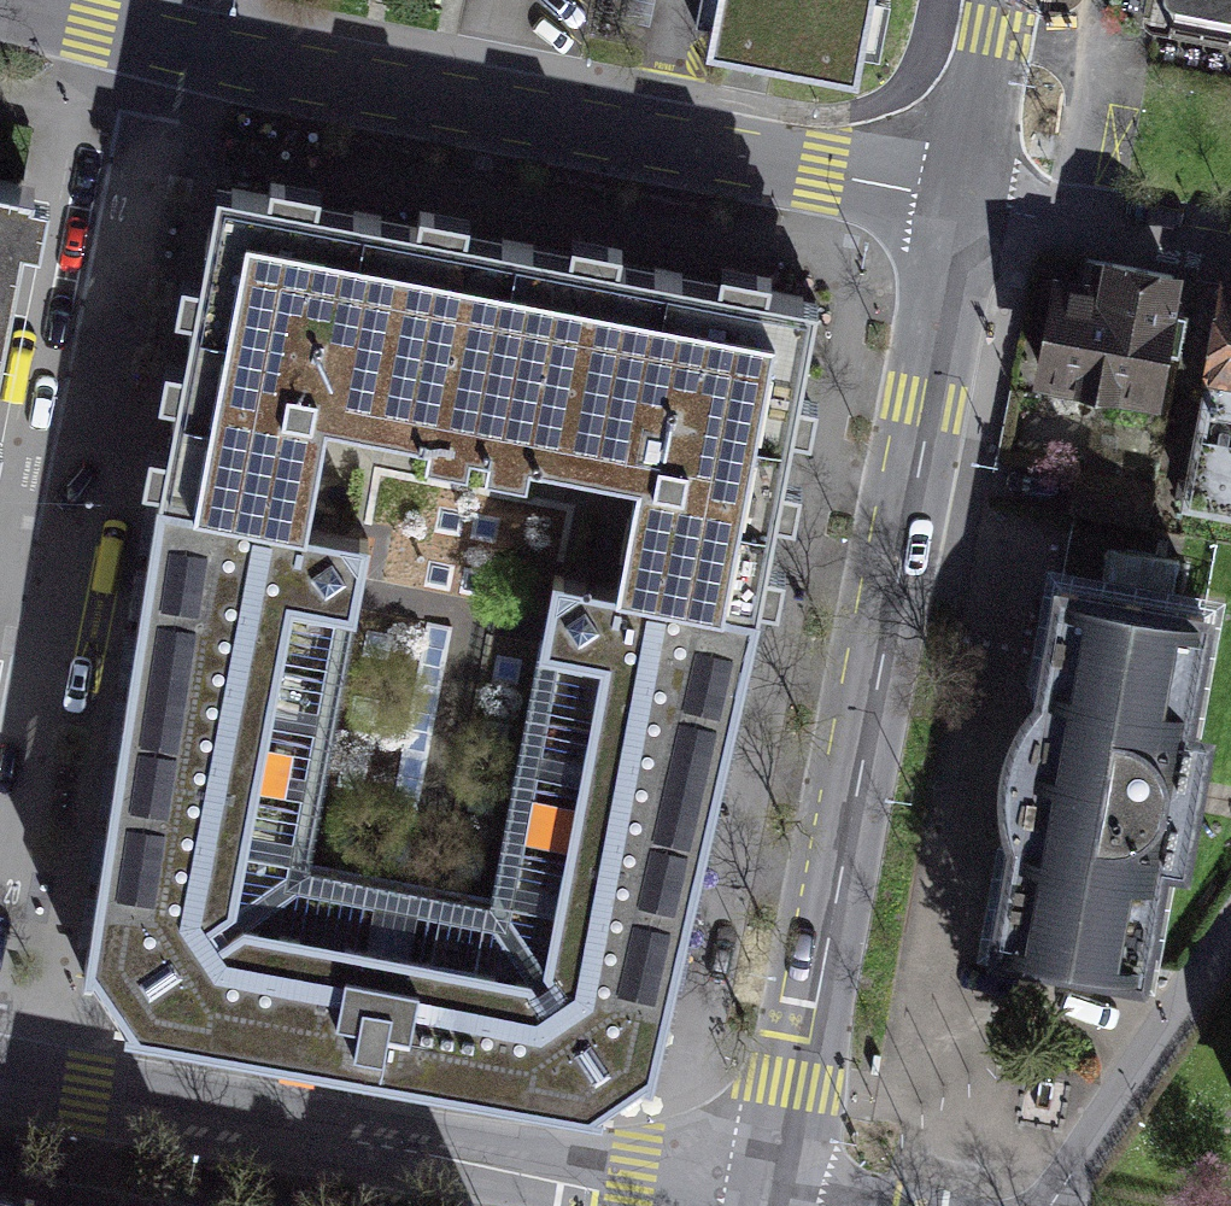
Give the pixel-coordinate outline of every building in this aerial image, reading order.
[(872,0),(714,0),(706,46),(858,75),(872,0)] [(1145,21),(1230,36),(1230,0),(1148,0),(1145,21)] [(35,190),(0,183),(0,378),(35,190)] [(228,323),(192,517),(744,620),(779,433),(804,299),(252,196),(228,323)] [(1108,292),(1060,283),(1043,377),(1152,397),(1174,276),(1113,265),(1108,292)] [(1190,502),(1230,510),(1230,289),(1228,288),(1190,502)] [(1155,487),(1078,474),(1071,512),(1148,526),(1155,487)] [(107,999),(656,1095),(744,620),(192,517),(181,577),(107,999)] [(1206,614),(1063,588),(1041,709),(1035,709),(1021,734),(1012,764),(1010,795),(1015,822),(1020,825),(998,945),(1141,971),(1206,614)] [(59,1204),(0,1192),(0,1205),(69,1205),(59,1204)]
